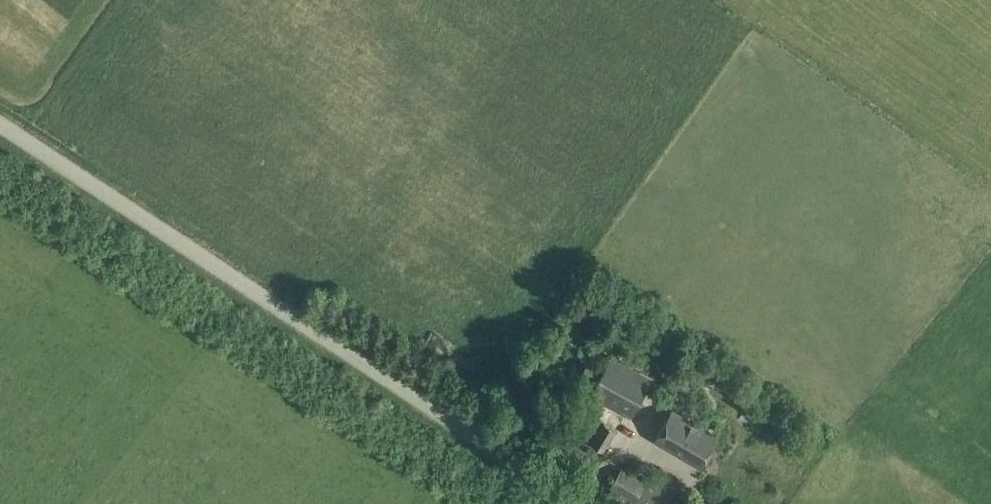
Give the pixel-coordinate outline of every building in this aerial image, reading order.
[(589,396),(590,397),(630,418),(651,380),(611,358),(605,368),(588,359),(579,374),(596,384),(589,396)] [(671,412),(654,441),(700,467),(717,438),(671,412)] [(591,444),(603,452),(616,431),(604,424),(591,444)] [(635,502),(646,481),(621,468),(610,488),(635,502)]
